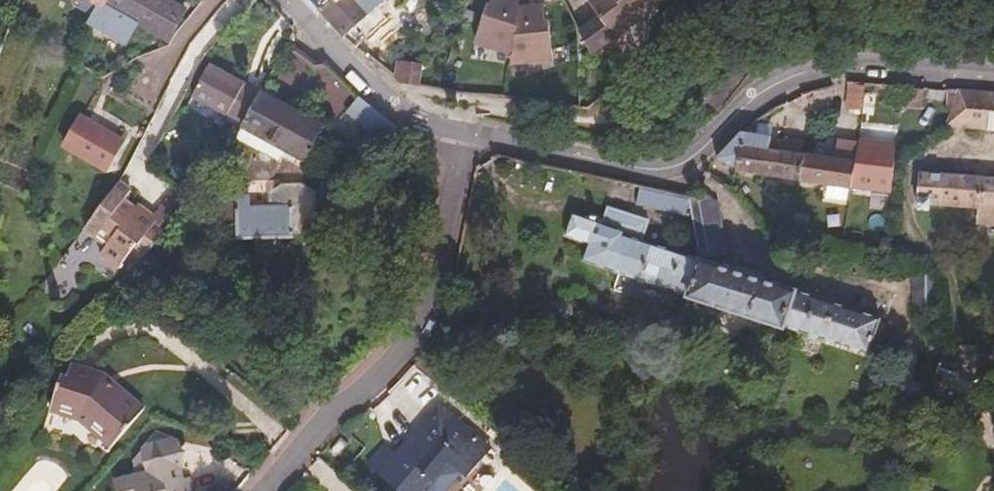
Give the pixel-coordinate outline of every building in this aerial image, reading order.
[(83,0),(100,9),(108,13),(114,0),(83,0)] [(158,0),(114,0),(108,13),(100,9),(89,32),(95,35),(128,54),(140,32),(171,48),(188,17),(158,0)] [(346,38),(384,0),(312,0),(346,38)] [(647,0),(589,0),(584,4),(596,21),(577,35),(591,63),(614,46),(611,40),(653,9),(647,0)] [(400,80),(403,82),(424,85),(428,64),(404,60),(400,80)] [(745,79),(741,76),(730,70),(705,104),(718,113),(745,79)] [(257,107),(264,94),(211,71),(196,102),(232,119),(241,98),(257,107)] [(158,113),(171,89),(150,79),(135,106),(146,113),(149,109),(158,113)] [(921,90),(861,86),(861,91),(894,94),(893,103),(920,105),(921,90)] [(963,93),(953,113),(946,127),(993,131),(993,95),(963,93)] [(963,93),(957,93),(949,109),(954,111),(963,93)] [(247,127),(241,139),(285,161),(291,151),(309,159),(326,126),(264,94),(257,107),(247,127)] [(247,127),(257,107),(241,98),(232,119),(247,127)] [(394,134),(398,128),(371,109),(358,98),(348,111),(388,141),(394,134)] [(119,148),(79,124),(63,152),(102,176),(119,148)] [(874,131),(872,145),(898,149),(899,134),(874,131)] [(741,136),(717,164),(736,173),(735,175),(850,191),(892,197),(898,155),(898,149),(872,145),(861,144),(857,167),(768,155),(769,140),(741,136)] [(923,165),(918,211),(929,213),(931,202),(979,207),(978,223),(993,225),(993,174),(923,165)] [(687,198),(645,190),(640,208),(693,218),(691,210),(687,198)] [(102,264),(120,276),(137,251),(141,253),(158,228),(137,212),(133,216),(123,209),(129,199),(117,192),(87,236),(108,252),(102,264)] [(243,238),(296,238),(296,206),(253,205),(253,194),(240,194),(240,207),(243,207),(243,238)] [(192,211),(179,201),(167,217),(179,226),(192,211)] [(693,296),(705,260),(645,240),(653,218),(615,204),(610,216),(583,206),(573,234),(593,242),(588,260),(693,296)] [(691,210),(693,218),(704,258),(706,258),(726,253),(713,206),(691,210)] [(873,245),(872,255),(887,260),(888,246),(873,245)] [(884,320),(705,260),(693,296),(692,298),(785,329),(788,326),(827,339),(871,355),(884,320)] [(960,317),(934,285),(919,297),(945,330),(960,317)] [(572,313),(575,307),(571,299),(565,298),(558,302),(556,309),(560,315),(566,318),(572,313)] [(119,445),(150,411),(123,387),(121,391),(103,375),(104,372),(77,363),(73,375),(67,375),(57,407),(90,420),(119,445)] [(490,446),(446,409),(423,437),(432,443),(412,467),(404,459),(391,447),(373,467),(399,490),(411,490),(416,486),(423,490),(433,490),(458,464),(467,472),(490,446)] [(185,441),(161,437),(147,452),(152,476),(123,483),(124,490),(198,490),(195,476),(187,477),(184,465),(190,463),(185,441)] [(432,443),(423,437),(404,459),(412,467),(432,443)] [(351,448),(344,441),(334,452),(340,458),(351,448)] [(475,479),(496,452),(490,446),(467,472),(475,479)]
